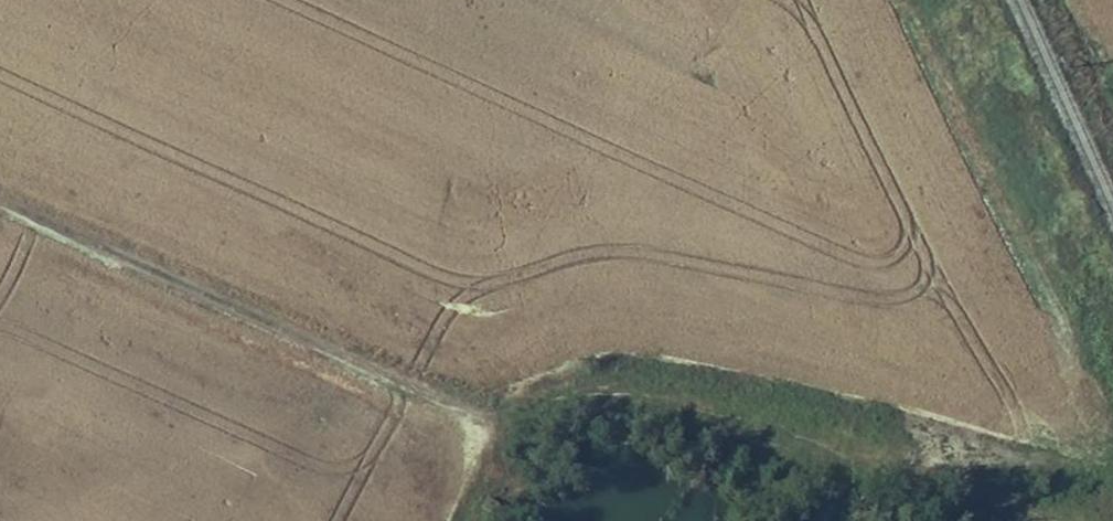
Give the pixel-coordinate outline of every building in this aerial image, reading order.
[(497,503),(484,496),(478,508),(491,515),(497,503)]
